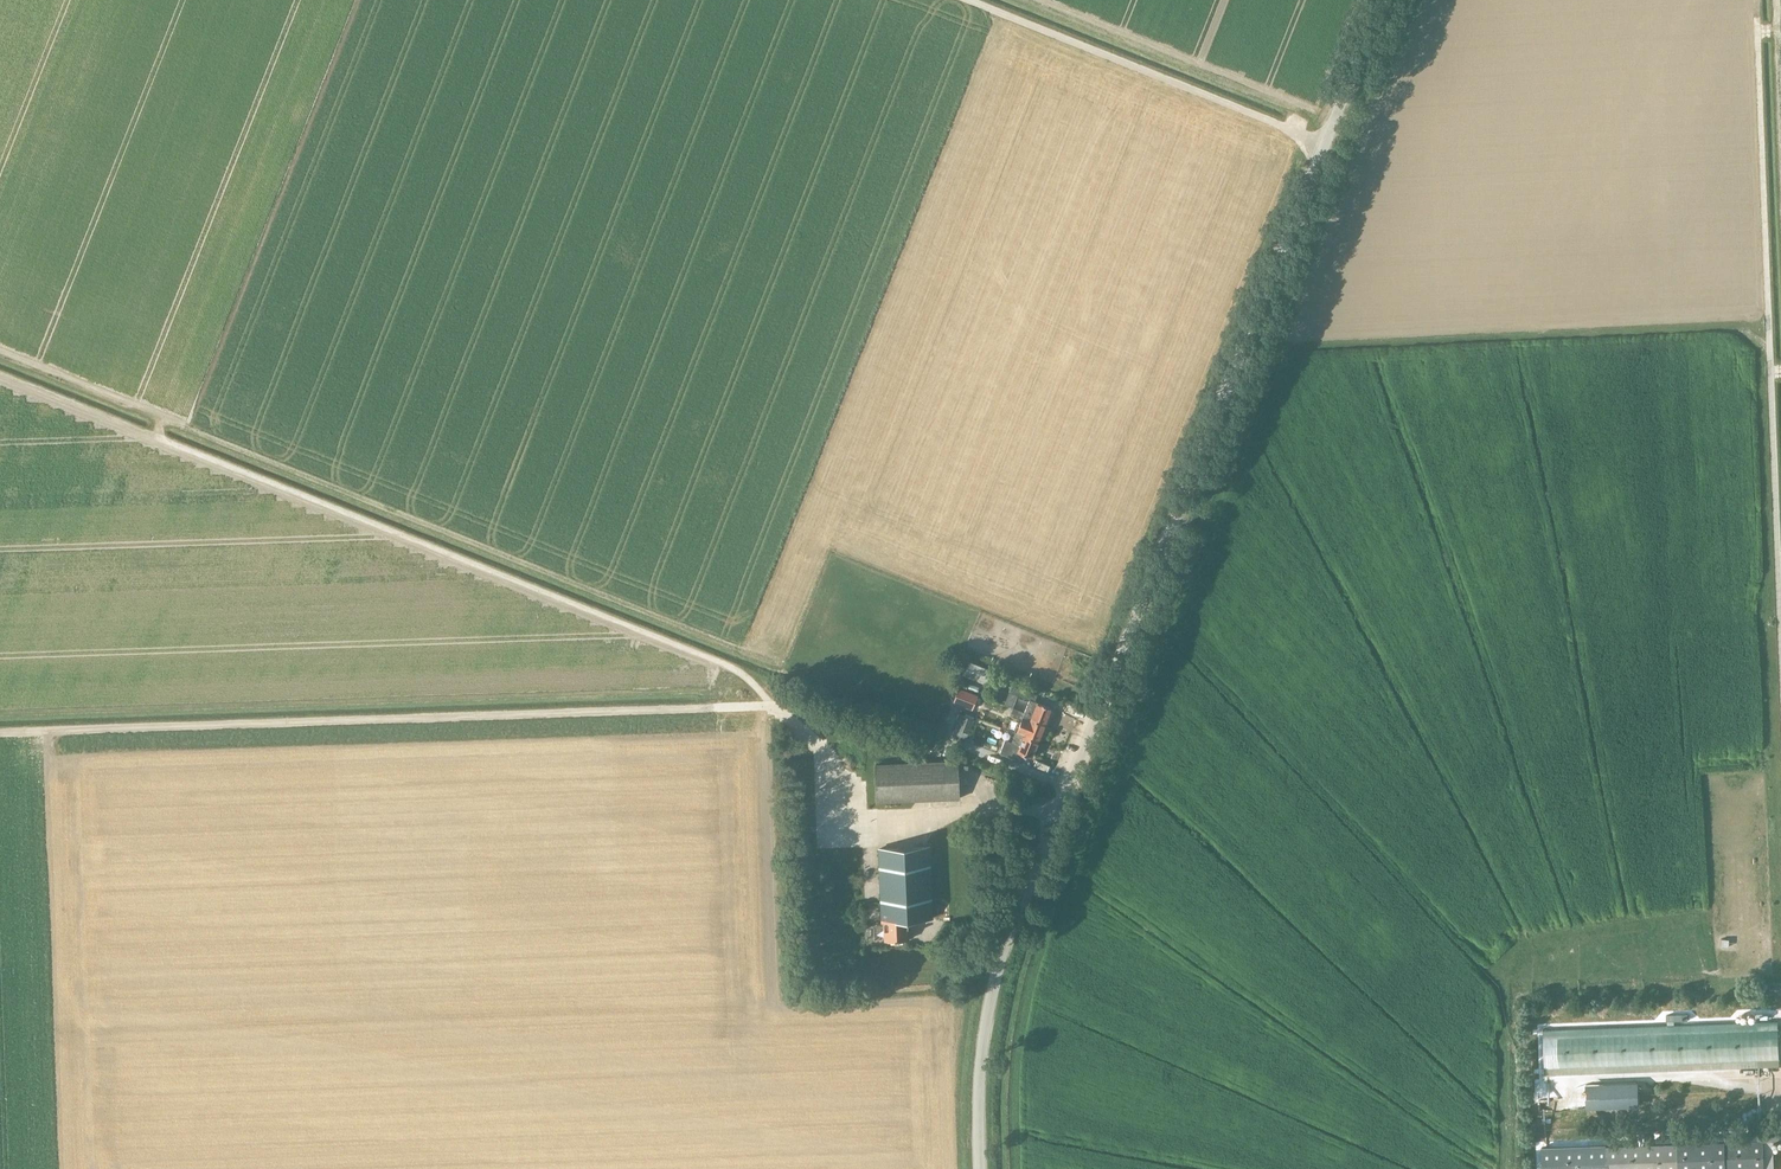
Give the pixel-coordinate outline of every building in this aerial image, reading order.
[(989,672),(966,664),(963,671),(986,680),(989,672)] [(1028,689),(1014,684),(1012,690),(1025,696),(1028,689)] [(954,685),(951,701),(971,706),(975,690),(954,685)] [(1018,709),(1015,717),(1021,719),(1022,715),(1043,724),(1050,707),(1029,698),(1023,711),(1018,709)] [(1012,707),(1009,714),(1015,717),(1018,709),(1012,707)] [(973,719),(961,714),(955,728),(967,733),(973,719)] [(1022,715),(1021,719),(1016,732),(1023,735),(1037,740),(1043,724),(1022,715)] [(1018,746),(1004,740),(999,752),(1020,761),(1022,754),(1030,757),(1037,740),(1023,735),(1018,746)] [(956,761),(873,764),(875,801),(958,798),(956,761)] [(839,778),(816,779),(820,865),(842,864),(839,778)] [(906,918),(931,917),(928,846),(877,848),(880,921),(883,921),(884,939),(907,938),(906,918)] [(1694,915),(1679,919),(1682,931),(1697,927),(1694,915)] [(1543,1029),(1545,1076),(1779,1067),(1778,1020),(1688,1024),(1687,1014),(1666,1015),(1666,1024),(1543,1029)] [(1636,1084),(1586,1085),(1587,1109),(1637,1107),(1636,1084)] [(1606,1145),(1606,1142),(1542,1144),(1543,1168),(1773,1168),(1772,1139),(1606,1145)]
